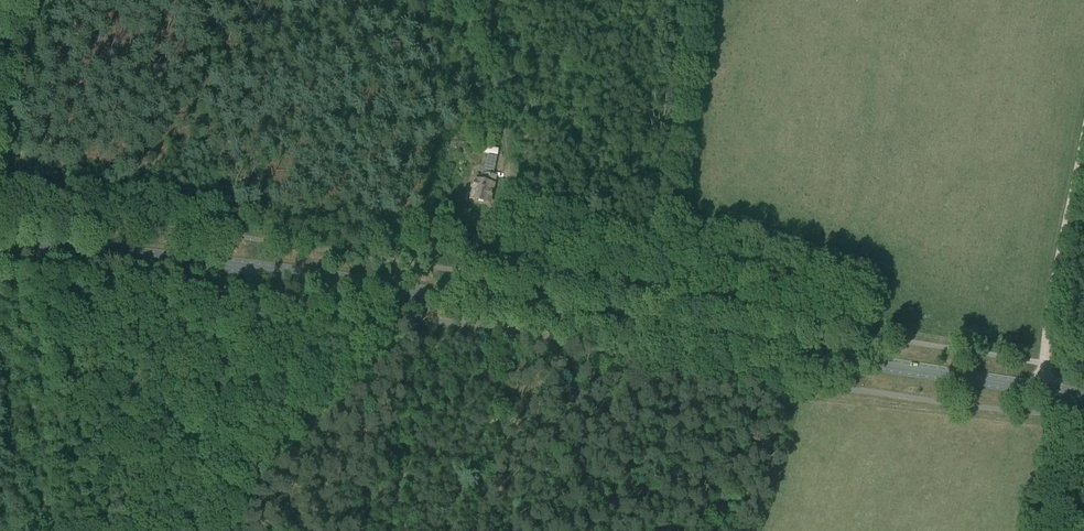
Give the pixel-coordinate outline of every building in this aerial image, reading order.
[(485,167),(494,169),(497,157),(488,155),(485,167)] [(471,200),(490,204),(496,177),(479,173),(478,180),(475,180),(471,200)]
